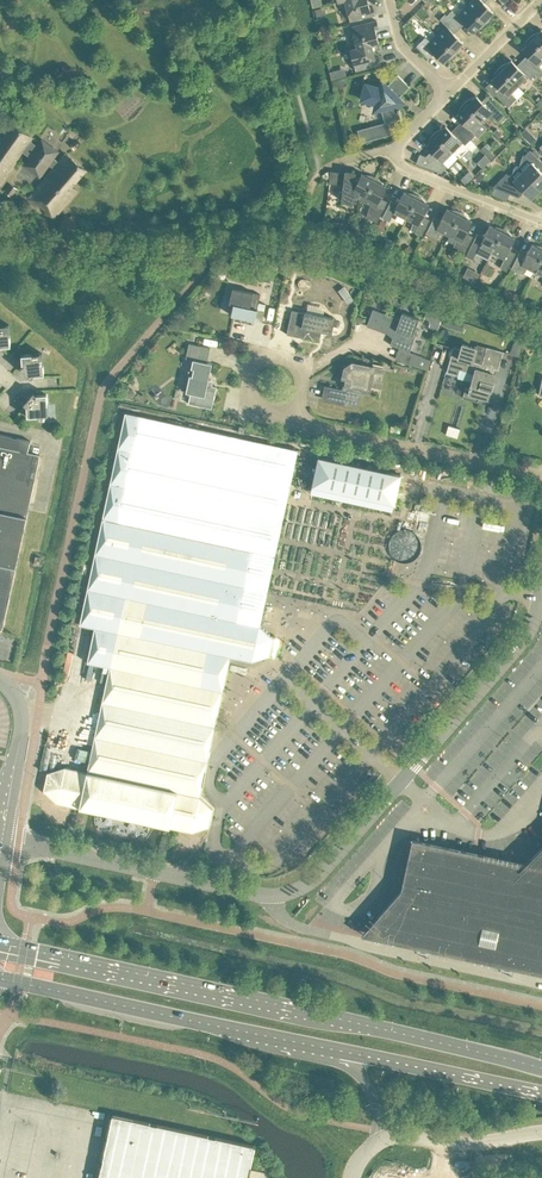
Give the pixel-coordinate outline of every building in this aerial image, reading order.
[(350,21),(375,14),(373,7),(369,7),(368,0),(344,0),(350,21)] [(466,5),(485,24),(487,23),(488,22),(489,20),(489,19),(490,18),(490,16),(491,15),(491,14),(493,12),(484,2),(486,0),(471,0),(466,5)] [(451,10),(446,15),(459,28),(464,23),(473,32),(475,30),(477,29),(478,29),(480,28),(483,26),(484,25),(485,24),(466,5),(457,15),(451,10)] [(446,26),(436,35),(455,54),(456,53),(457,52),(458,51),(459,49),(460,47),(461,46),(461,44),(463,42),(454,33),(459,28),(446,15),(445,13),(439,19),(446,26)] [(351,26),(356,47),(357,48),(371,44),(378,42),(375,28),(378,28),(376,20),(351,26)] [(529,37),(541,50),(541,30),(541,29),(540,31),(537,32),(535,32),(534,33),(533,34),(531,35),(529,37)] [(455,54),(436,35),(431,41),(425,37),(416,46),(428,58),(434,53),(443,62),(445,60),(446,60),(448,59),(451,58),(453,57),(454,55),(455,54)] [(521,60),(535,74),(539,77),(541,74),(541,70),(538,66),(541,62),(541,50),(529,37),(528,38),(527,39),(526,41),(525,42),(524,43),(524,44),(524,45),(523,47),(521,49),(526,55),(521,60)] [(357,48),(356,47),(349,49),(355,70),(380,64),(378,56),(375,57),(371,44),(357,48)] [(500,66),(498,67),(518,86),(527,77),(530,79),(535,74),(521,60),(516,65),(511,60),(509,62),(507,62),(506,63),(503,64),(502,64),(500,66)] [(332,69),(333,77),(346,74),(345,67),(332,69)] [(518,86),(498,67),(497,69),(496,70),(496,71),(495,72),(494,75),(493,77),(493,78),(491,80),(500,89),(495,94),(508,107),(516,98),(517,99),(523,92),(518,86)] [(401,118),(399,112),(400,112),(399,108),(398,109),(397,104),(400,103),(401,99),(399,97),(409,86),(397,74),(387,85),(381,79),(379,87),(365,83),(361,99),(375,103),(373,111),(381,109),(384,123),(401,118)] [(342,80),(335,81),(337,89),(344,87),(342,80)] [(464,102),(463,103),(482,122),(488,116),(497,121),(505,114),(486,95),(481,101),(476,95),(474,97),(472,97),(470,98),(468,99),(467,100),(466,101),(464,102)] [(461,121),(456,126),(470,139),(475,134),(472,132),(482,122),(463,103),(462,104),(461,105),(460,107),(459,109),(458,110),(458,112),(457,113),(456,115),(461,121)] [(6,174),(5,173),(8,169),(9,170),(18,157),(17,157),(22,151),(29,156),(22,165),(40,178),(49,165),(53,168),(27,200),(36,207),(40,204),(47,209),(44,212),(53,218),(76,190),(72,186),(86,170),(65,153),(58,161),(54,158),(59,151),(41,138),(37,145),(30,140),(32,136),(12,122),(2,136),(0,135),(0,183),(6,174)] [(477,146),(470,139),(456,126),(451,131),(445,126),(443,127),(440,129),(436,131),(433,133),(452,152),(455,156),(457,154),(460,157),(469,148),(472,151),(477,146)] [(370,140),(366,127),(357,130),(360,142),(370,140)] [(498,137),(502,133),(497,128),(493,132),(498,137)] [(523,137),(529,131),(526,128),(520,134),(523,137)] [(452,152),(433,133),(432,134),(431,135),(430,137),(429,138),(428,140),(428,141),(427,144),(425,146),(430,151),(425,156),(419,153),(416,163),(441,173),(447,166),(443,162),(452,152)] [(518,166),(517,167),(540,189),(541,187),(541,162),(529,150),(524,155),(523,154),(519,165),(518,166)] [(517,167),(518,166),(516,165),(514,167),(512,173),(510,175),(506,173),(493,186),(518,197),(524,192),(531,199),(540,189),(517,167)] [(342,182),(342,169),(330,169),(330,181),(342,182)] [(356,197),(363,201),(375,177),(374,176),(371,175),(369,174),(368,174),(366,174),(363,174),(361,173),(358,179),(355,177),(355,172),(345,170),(341,200),(351,205),(356,197)] [(481,173),(476,178),(479,181),(484,176),(481,173)] [(375,177),(363,201),(370,204),(366,217),(376,222),(387,201),(386,203),(379,200),(386,186),(384,185),(383,184),(382,182),(380,180),(379,179),(378,178),(377,177),(375,177)] [(12,196),(17,189),(10,183),(4,191),(12,196)] [(393,212),(405,219),(418,195),(416,194),(415,193),(412,193),(410,192),(408,192),(406,192),(403,191),(397,203),(391,200),(382,217),(389,221),(393,212)] [(418,195),(405,219),(412,222),(410,229),(421,235),(429,219),(423,216),(429,204),(426,203),(426,202),(424,200),(423,199),(422,197),(420,196),(419,195),(418,195)] [(441,232),(448,235),(461,211),(459,211),(457,210),(455,209),(453,209),(451,209),(449,209),(446,208),(440,220),(434,216),(426,232),(437,238),(441,232)] [(461,211),(448,235),(456,239),(453,246),(464,252),(472,236),(466,232),(472,221),(469,219),(469,218),(468,217),(467,216),(466,215),(465,214),(463,213),(462,212),(461,211)] [(70,218),(64,215),(63,216),(58,228),(73,236),(81,219),(71,214),(70,218)] [(382,231),(386,222),(381,220),(376,229),(382,231)] [(491,252),(504,228),(500,227),(496,226),(492,226),(489,225),(483,236),(477,233),(466,255),(472,259),(476,253),(488,259),(491,252)] [(504,228),(491,252),(504,259),(499,267),(506,271),(515,253),(509,249),(515,238),(512,236),(511,235),(511,234),(509,232),(508,231),(506,230),(505,229),(504,228)] [(364,233),(362,239),(368,241),(370,235),(364,233)] [(533,271),(541,254),(541,246),(540,245),(538,245),(536,245),(534,245),(531,244),(525,255),(519,252),(511,268),(522,274),(526,268),(533,271)] [(533,271),(541,276),(541,254),(533,271)] [(283,272),(285,264),(278,263),(277,271),(283,272)] [(270,278),(273,269),(259,266),(257,275),(270,278)] [(233,304),(231,315),(254,320),(260,294),(232,288),(229,303),(233,304)] [(350,294),(344,299),(348,304),(353,299),(350,294)] [(323,311),(324,304),(310,302),(309,308),(323,311)] [(390,344),(399,348),(407,351),(413,335),(412,335),(419,318),(402,312),(399,318),(373,308),(366,325),(393,335),(390,344)] [(286,334),(319,341),(321,331),(331,333),(335,318),(304,311),(304,312),(291,310),(286,334)] [(446,316),(444,325),(452,328),(455,319),(446,316)] [(0,346),(10,345),(9,324),(0,325),(0,346)] [(190,392),(188,403),(211,408),(216,386),(211,385),(212,383),(210,380),(208,380),(212,363),(207,362),(210,347),(189,343),(186,358),(193,360),(186,391),(190,392)] [(498,369),(503,351),(477,344),(476,348),(462,344),(461,348),(453,346),(446,371),(458,375),(459,369),(474,373),(470,386),(469,386),(468,387),(465,387),(462,397),(477,401),(479,396),(487,398),(490,390),(491,391),(493,383),(492,383),(494,373),(492,373),(494,368),(498,369)] [(427,369),(430,359),(411,352),(407,363),(427,369)] [(19,368),(31,377),(34,374),(44,374),(42,353),(21,354),(22,365),(19,368)] [(345,386),(343,385),(343,386),(344,386),(343,391),(325,387),(323,398),(357,405),(360,390),(368,391),(370,380),(381,382),(383,369),(352,363),(345,367),(342,378),(347,379),(345,386)] [(393,371),(402,372),(403,366),(394,364),(393,371)] [(26,406),(27,416),(48,414),(46,393),(36,394),(33,391),(23,403),(26,406)] [(297,449),(140,416),(125,412),(79,624),(94,627),(87,662),(109,667),(87,771),(65,766),(47,772),(43,790),(57,802),(63,804),(72,806),(89,810),(94,811),(154,824),(160,825),(176,828),(186,830),(191,831),(209,826),(213,808),(199,796),(208,758),(229,656),(251,661),(269,655),(271,646),(273,637),(260,625),(267,592),(297,449)] [(2,629),(40,454),(27,452),(30,440),(0,434),(0,629),(2,629)] [(400,474),(318,456),(311,485),(394,502),(400,474)] [(271,646),(269,655),(274,656),(278,657),(282,638),(277,638),(273,637),(271,646)] [(89,741),(92,724),(78,721),(75,739),(89,741)] [(541,973),(541,845),(524,862),(412,838),(401,888),(363,931),(361,934),(541,973)] [(253,1145),(112,1114),(98,1177),(246,1177),(253,1145)]
